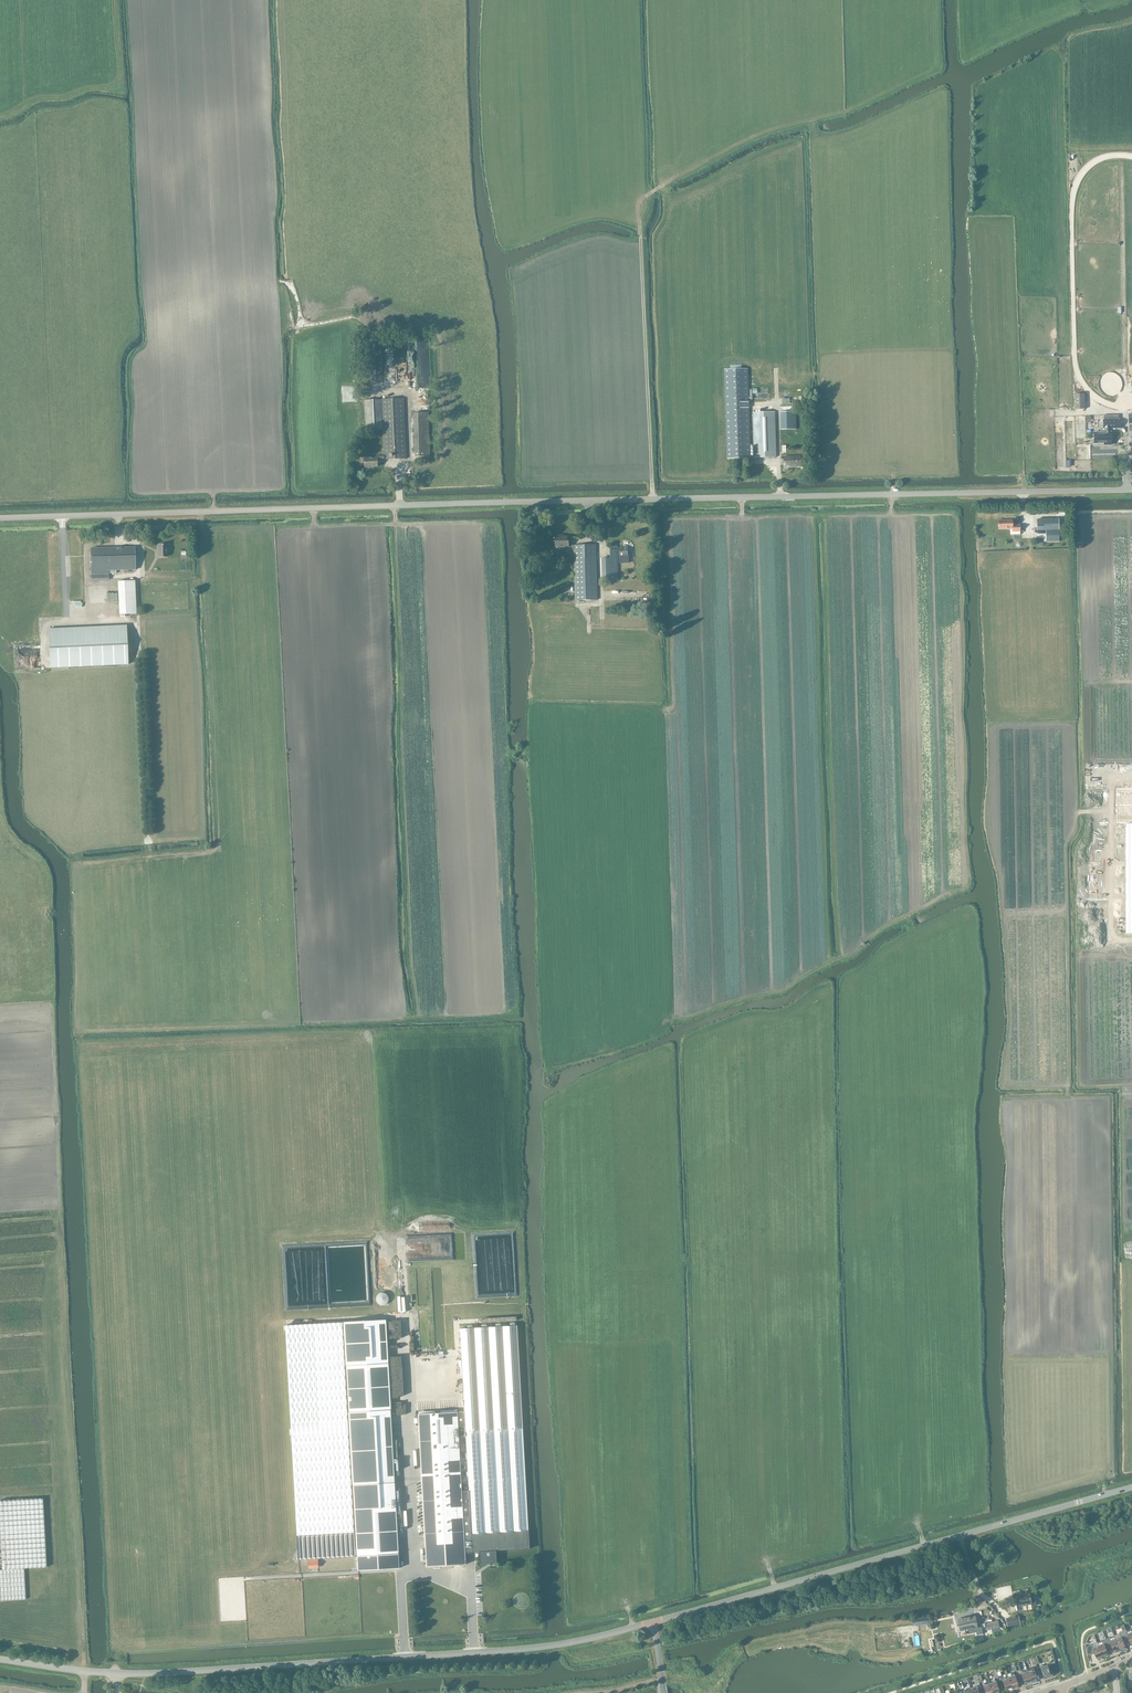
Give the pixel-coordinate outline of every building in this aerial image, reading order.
[(747,369),(741,369),(741,365),(730,365),(730,369),(724,370),(727,459),(750,458),(747,369)] [(1075,394),(1075,409),(1084,409),(1084,394),(1075,394)] [(404,399),(365,400),(366,430),(383,430),(384,456),(384,459),(406,459),(404,399)] [(781,429),(796,429),(795,411),(781,412),(781,429)] [(428,412),(413,413),(415,457),(429,456),(428,412)] [(754,458),(776,457),(775,412),(753,413),(754,458)] [(1103,428),(1104,433),(1093,433),(1094,443),(1107,443),(1107,445),(1111,445),(1111,432),(1111,428),(1120,428),(1120,420),(1119,420),(1119,414),(1103,415),(1103,420),(1103,428)] [(377,459),(384,459),(384,456),(377,456),(377,458),(365,458),(365,462),(364,462),(365,468),(371,468),(370,467),(378,467),(377,459)] [(784,457),(784,460),(782,460),(782,463),(785,463),(785,466),(793,466),(793,467),(801,467),(800,456),(784,457)] [(1036,519),(1037,531),(1059,530),(1059,519),(1036,519)] [(1012,520),(998,520),(999,529),(1012,529),(1012,532),(1020,532),(1020,525),(1012,525),(1012,520)] [(567,537),(560,537),(559,535),(554,536),(554,542),(555,542),(555,547),(563,547),(563,548),(568,548),(568,551),(574,550),(574,546),(569,546),(568,541),(567,541),(567,537)] [(158,545),(158,557),(167,557),(166,545),(162,545),(158,545)] [(597,600),(595,545),(574,545),(574,546),(574,550),(575,600),(597,600)] [(610,558),(606,558),(606,580),(618,580),(617,546),(609,546),(609,549),(610,549),(610,558)] [(109,570),(135,570),(135,547),(90,548),(91,578),(109,578),(109,570)] [(627,548),(619,548),(619,563),(628,563),(628,548),(627,548)] [(119,615),(136,614),(135,580),(118,581),(119,615)] [(91,614),(107,612),(104,595),(97,596),(98,605),(90,606),(91,614)] [(69,604),(66,615),(77,617),(80,607),(69,604)] [(48,629),(50,668),(128,665),(126,625),(48,629)] [(1116,788),(1116,823),(1125,823),(1131,823),(1131,788),(1116,788)] [(344,1322),(347,1366),(388,1363),(385,1320),(344,1322)] [(317,1558),(357,1556),(356,1522),(354,1485),(352,1456),(350,1418),(349,1412),(348,1412),(345,1360),(343,1322),(316,1324),(285,1325),(289,1396),(294,1480),(298,1559),(309,1559),(317,1558)] [(482,1328),(473,1328),(473,1325),(467,1326),(468,1328),(460,1329),(465,1412),(419,1414),(426,1567),(466,1565),(465,1553),(480,1552),(480,1564),(497,1563),(496,1551),(530,1549),(523,1429),(517,1326),(487,1327),(487,1325),(482,1325),(482,1328)] [(349,1412),(350,1418),(391,1416),(388,1363),(347,1366),(349,1412)] [(448,1374),(448,1398),(444,1398),(444,1401),(462,1400),(461,1374),(448,1374)] [(350,1418),(358,1556),(398,1554),(391,1416),(350,1418)] [(1091,1468),(1091,1462),(1091,1459),(1079,1459),(1079,1462),(1079,1467),(1091,1468)] [(26,1599),(24,1568),(46,1567),(43,1498),(0,1500),(0,1531),(2,1569),(0,1570),(0,1600),(26,1599)] [(358,1556),(358,1570),(399,1568),(398,1554),(358,1556)] [(1032,1606),(1036,1605),(1034,1598),(1030,1598),(1029,1595),(1018,1597),(1019,1604),(1016,1604),(1017,1610),(1022,1609),(1022,1606),(1031,1604),(1032,1606)] [(986,1608),(992,1617),(995,1615),(989,1606),(986,1608)] [(957,1620),(957,1621),(956,1622),(957,1628),(959,1628),(959,1630),(967,1628),(969,1634),(976,1632),(977,1635),(984,1633),(984,1637),(988,1637),(988,1636),(1000,1632),(999,1627),(998,1622),(981,1626),(977,1627),(975,1616),(957,1620)] [(1019,1617),(1006,1620),(1007,1627),(1020,1624),(1019,1617)] [(1131,1645),(1131,1629),(1126,1631),(1126,1629),(1123,1631),(1126,1638),(1129,1637),(1131,1645)] [(1121,1637),(1116,1639),(1120,1649),(1122,1649),(1122,1650),(1126,1648),(1125,1647),(1126,1647),(1123,1640),(1126,1638),(1123,1631),(1119,1632),(1121,1637)] [(1119,1650),(1120,1649),(1116,1639),(1115,1635),(1106,1639),(1108,1645),(1112,1644),(1115,1652),(1115,1651),(1115,1652),(1119,1651),(1119,1650)] [(1105,1647),(1108,1645),(1106,1639),(1097,1642),(1099,1646),(1103,1656),(1104,1656),(1105,1657),(1108,1655),(1108,1654),(1105,1647)] [(1086,1647),(1087,1654),(1088,1656),(1095,1653),(1097,1659),(1098,1658),(1098,1659),(1102,1658),(1101,1657),(1103,1656),(1099,1646),(1093,1648),(1092,1644),(1086,1647)] [(1052,1675),(1053,1674),(1052,1673),(1052,1671),(1050,1671),(1049,1671),(1047,1665),(1043,1666),(1041,1665),(1040,1667),(1044,1678),(1046,1678),(1051,1677),(1051,1676),(1052,1675)] [(1037,1680),(1033,1667),(1027,1669),(1027,1671),(1028,1673),(1031,1683),(1036,1682),(1036,1681),(1037,1680)] [(1031,1683),(1028,1673),(1027,1671),(1024,1672),(1022,1671),(1021,1673),(1025,1684),(1026,1684),(1027,1685),(1031,1683)] [(1012,1676),(1008,1677),(1012,1689),(1017,1688),(1017,1687),(1018,1687),(1015,1675),(1013,1674),(1012,1676)] [(1008,1691),(1012,1689),(1008,1677),(1005,1678),(1003,1677),(1002,1679),(1006,1691),(1007,1690),(1008,1691)] [(989,1683),(993,1692),(998,1692),(999,1692),(996,1681),(994,1680),(993,1682),(989,1683)] [(984,1683),(983,1685),(986,1692),(993,1692),(989,1683),(986,1684),(984,1683)]
